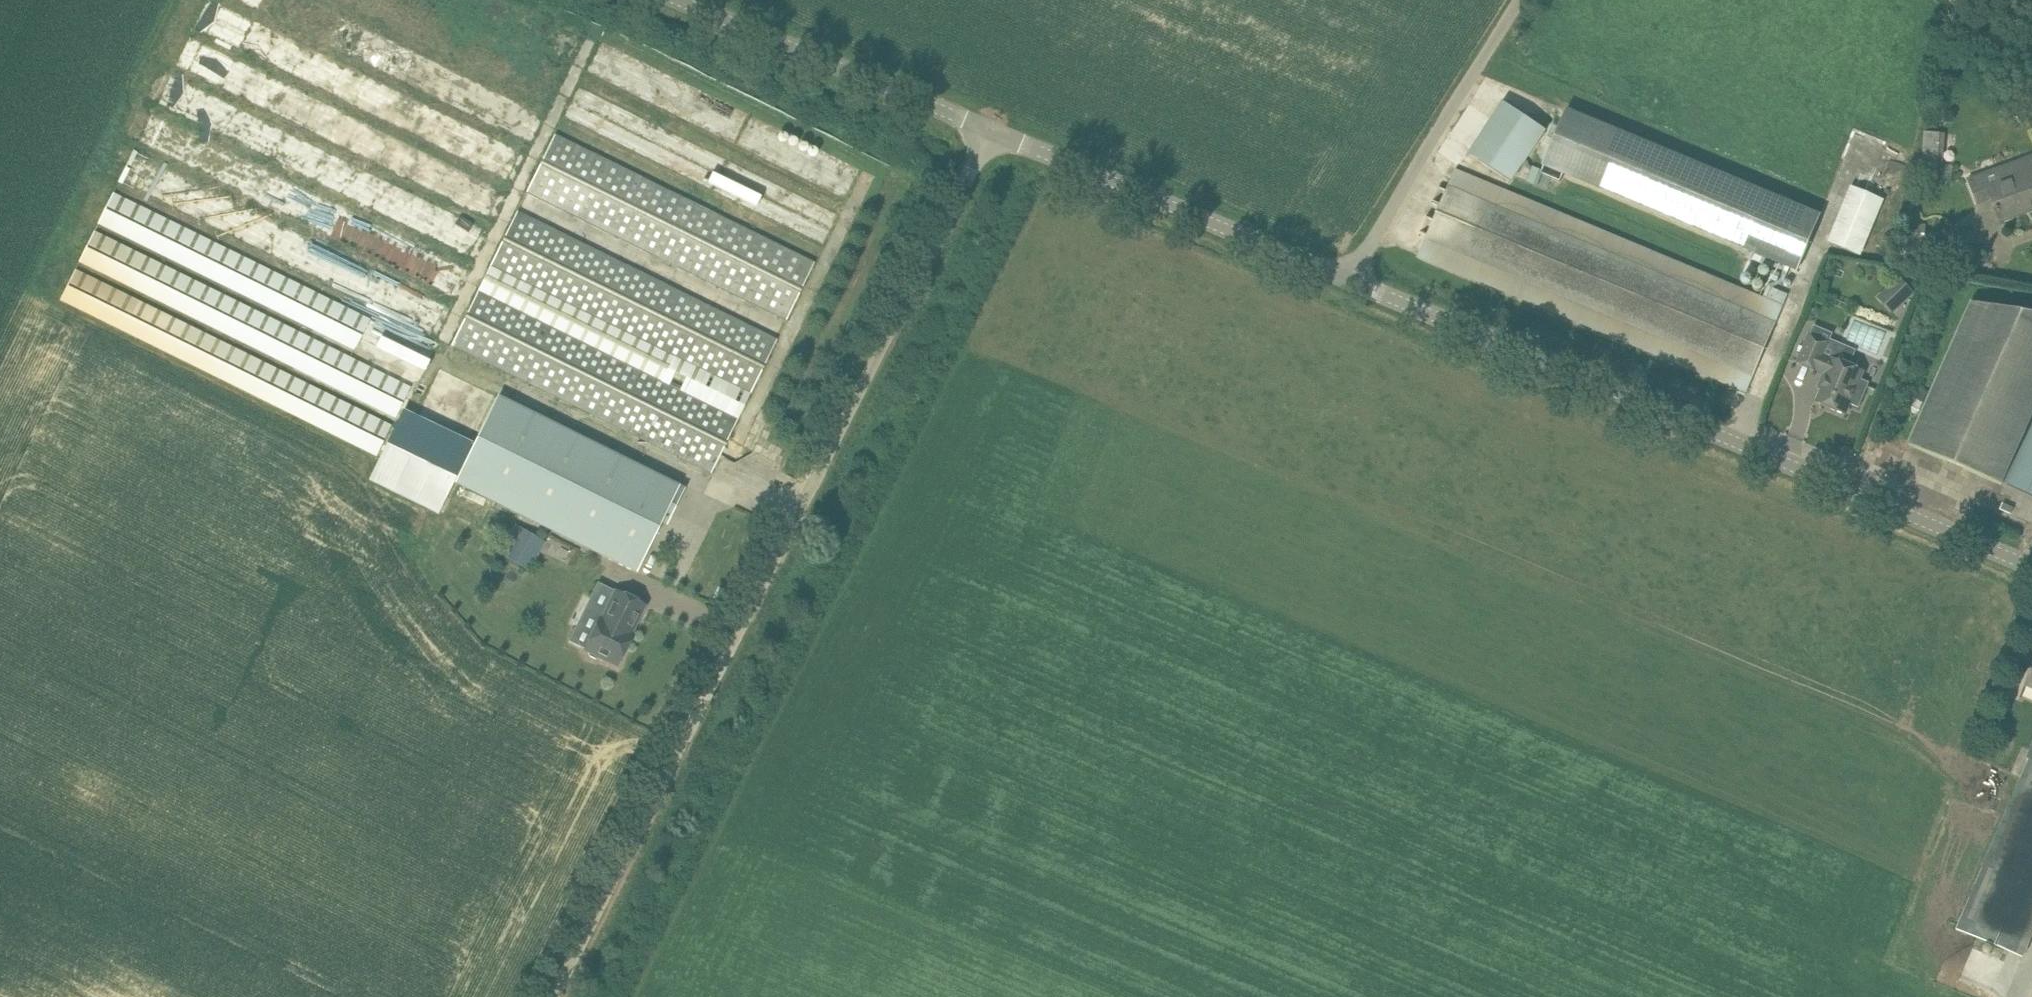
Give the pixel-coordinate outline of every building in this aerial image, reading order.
[(512,187),(527,155),(210,0),(209,0),(193,30),(512,187)] [(530,145),(544,115),(309,0),(234,0),(530,145)] [(549,106),(564,75),(411,0),(333,0),(549,106)] [(567,66),(581,37),(505,0),(432,0),(567,66)] [(174,69),(493,226),(509,194),(190,38),(174,69)] [(586,75),(846,203),(863,168),(603,40),(586,75)] [(155,107),(474,263),(489,232),(171,77),(155,107)] [(564,121),(824,248),(841,215),(580,88),(564,121)] [(1470,153),(1512,181),(1546,130),(1504,102),(1470,153)] [(1543,165),(1798,272),(1822,213),(1567,107),(1543,165)] [(137,147),(455,302),(471,270),(152,115),(137,147)] [(1925,132),(1922,178),(1942,181),(1945,133),(1925,132)] [(528,191),(787,319),(815,263),(555,135),(528,191)] [(119,184),(436,340),(451,309),(133,153),(119,184)] [(1970,181),(1979,204),(1991,199),(2000,223),(2031,211),(2031,157),(1970,181)] [(1440,204),(1434,220),(1426,217),(1420,231),(1428,234),(1419,254),(1747,391),(1783,306),(1455,170),(1446,190),(1439,187),(1433,201),(1440,204)] [(1828,242),(1861,255),(1885,199),(1852,184),(1828,242)] [(113,193),(99,222),(416,379),(430,349),(113,193)] [(490,268),(750,396),(777,340),(517,212),(490,268)] [(1919,261),(1919,268),(1935,269),(1936,262),(1940,263),(1941,253),(1945,254),(1947,236),(1925,234),(1926,226),(1911,225),(1909,260),(1919,261)] [(94,231),(80,261),(396,417),(411,387),(94,231)] [(75,270),(61,299),(377,455),(392,426),(75,270)] [(1877,296),(1893,312),(1914,291),(1898,275),(1877,296)] [(453,344),(712,472),(739,417),(722,408),(480,289),(453,344)] [(2002,484),(2031,413),(2031,313),(1972,302),(1909,445),(2002,484)] [(1814,325),(1809,335),(1828,343),(1829,344),(1834,333),(1814,325)] [(1806,344),(1798,362),(1817,370),(1817,369),(1825,372),(1819,387),(1822,389),(1817,402),(1846,414),(1850,403),(1860,408),(1870,383),(1860,379),(1864,371),(1831,357),(1831,358),(1823,355),(1828,343),(1809,335),(1806,344)] [(498,396),(456,482),(637,572),(662,522),(667,524),(685,488),(498,396)] [(2000,509),(2011,514),(2014,507),(2003,502),(2000,509)] [(497,551),(531,570),(547,540),(514,522),(497,551)] [(631,633),(645,605),(616,591),(603,619),(601,618),(585,649),(588,651),(590,655),(596,659),(601,657),(617,665),(633,634),(631,633)] [(1959,930),(2025,958),(2031,940),(2031,745),(2027,757),(2031,758),(1959,930)]
